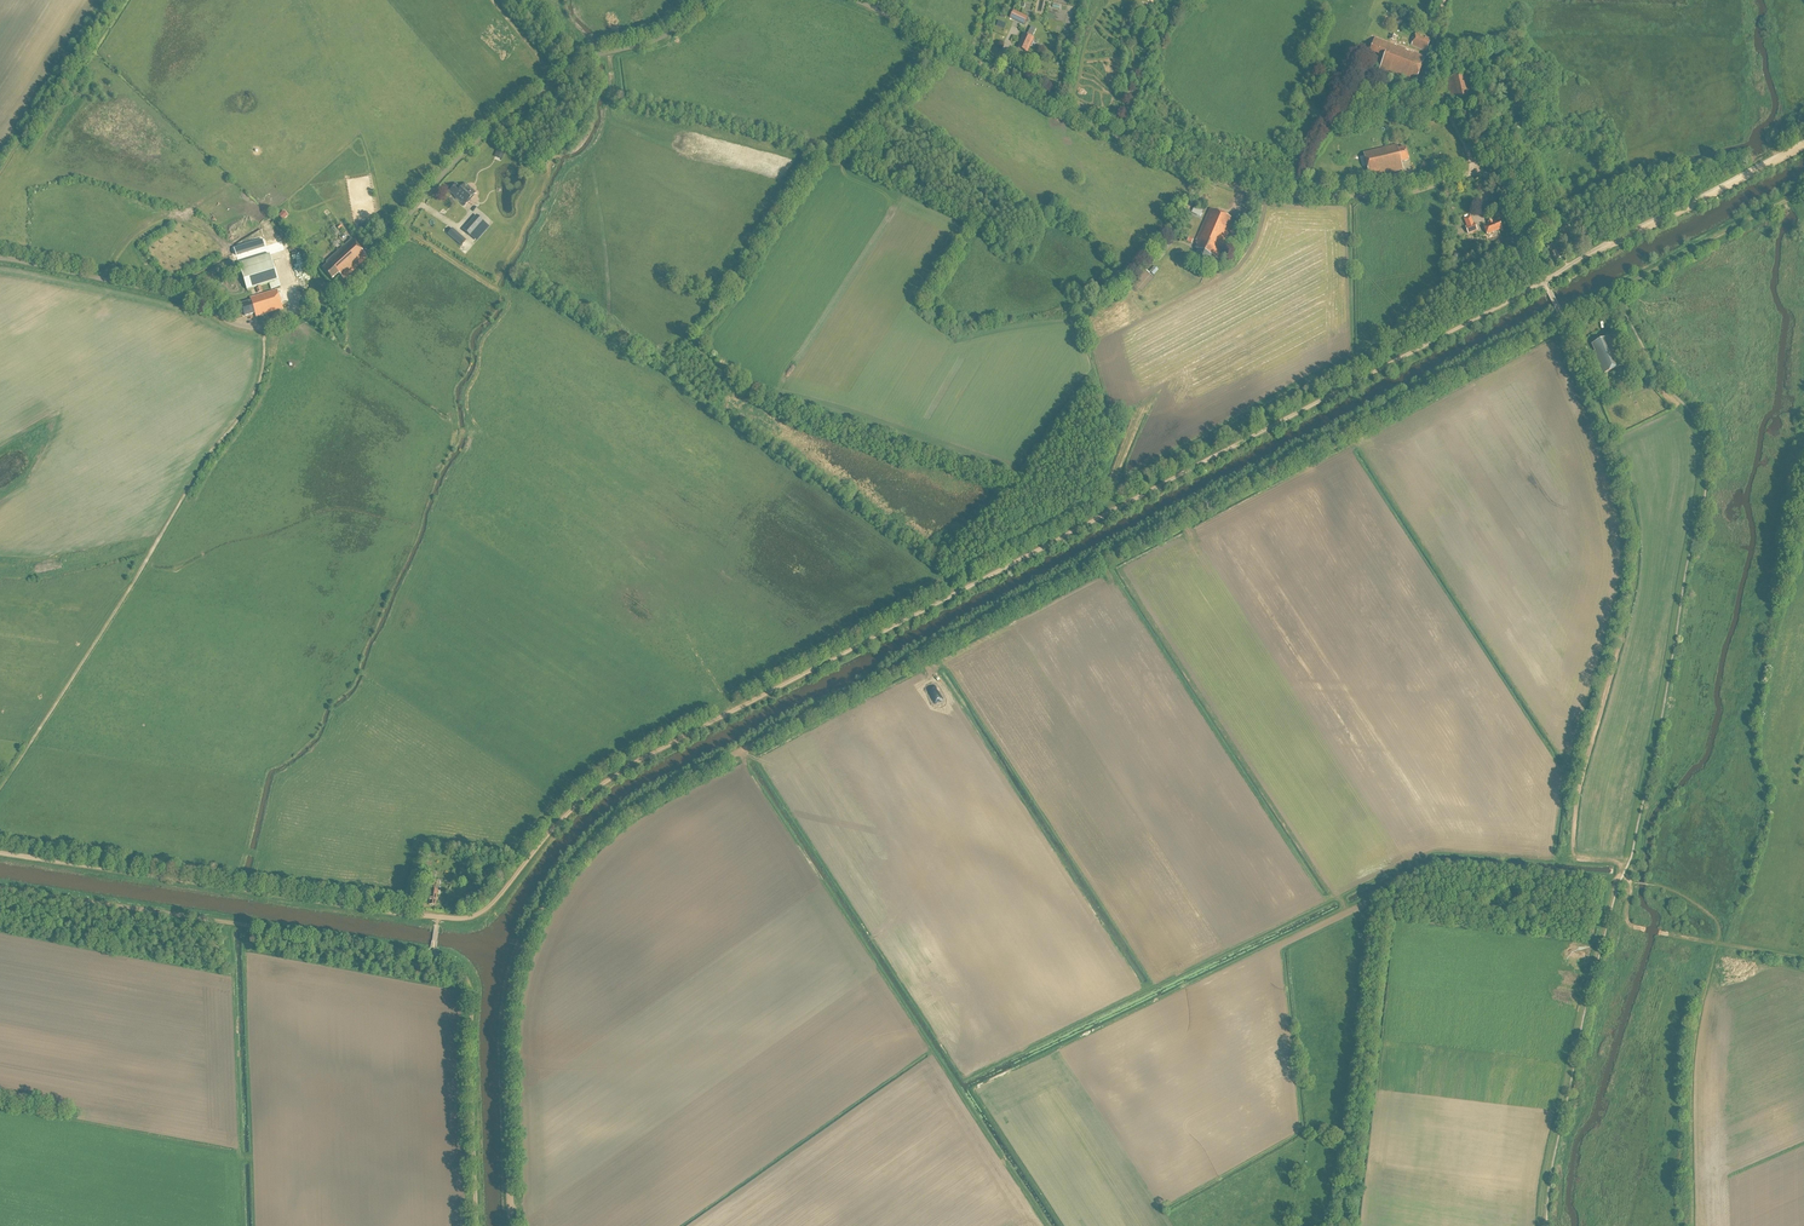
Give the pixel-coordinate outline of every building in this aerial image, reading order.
[(1150,3),(1141,1),(1138,13),(1147,15),(1148,11),(1151,12),(1153,5),(1150,4),(1150,3)] [(1014,20),(1025,25),(1028,18),(1018,13),(1014,20)] [(1412,46),(1427,51),(1431,39),(1417,33),(1412,46)] [(1034,39),(1023,34),(1019,43),(1020,44),(1018,48),(1027,53),(1030,47),(1031,48),(1033,43),(1032,42),(1034,39)] [(1415,84),(1426,57),(1397,46),(1397,47),(1374,39),(1369,51),(1384,57),(1379,70),(1415,84)] [(1463,106),(1475,103),(1468,74),(1445,79),(1450,102),(1461,99),(1463,106)] [(1486,74),(1479,75),(1480,85),(1488,84),(1486,74)] [(1358,152),(1361,149),(1355,144),(1352,147),(1358,152)] [(1401,163),(1409,161),(1405,148),(1398,150),(1396,145),(1364,153),(1370,178),(1403,169),(1401,163)] [(461,189),(456,185),(450,192),(455,196),(454,197),(457,199),(456,199),(461,203),(462,202),(466,205),(476,194),(465,184),(461,189)] [(1217,259),(1235,220),(1210,209),(1196,240),(1197,241),(1196,244),(1197,245),(1195,249),(1199,251),(1195,260),(1208,265),(1212,256),(1217,259)] [(483,222),(476,216),(464,231),(470,236),(483,222)] [(1474,224),(1471,217),(1464,219),(1467,227),(1465,227),(1468,235),(1477,231),(1475,224),(1474,224)] [(1487,235),(1501,229),(1498,221),(1484,227),(1487,235)] [(1562,236),(1571,231),(1566,223),(1557,227),(1562,236)] [(346,242),(351,237),(346,232),(341,237),(346,242)] [(466,241),(458,234),(454,240),(461,246),(466,241)] [(343,280),(367,257),(351,240),(326,263),(327,264),(322,269),(332,280),(338,274),(343,280)] [(1556,261),(1562,258),(1555,245),(1549,248),(1556,261)] [(278,281),(272,261),(241,271),(247,291),(269,283),(278,281)] [(258,323),(288,314),(280,288),(258,294),(259,296),(250,299),(251,302),(241,305),(244,316),(254,313),(258,323)] [(1604,376),(1625,366),(1612,337),(1592,345),(1596,353),(1594,353),(1604,376)] [(431,890),(429,905),(436,906),(438,891),(431,890)]
